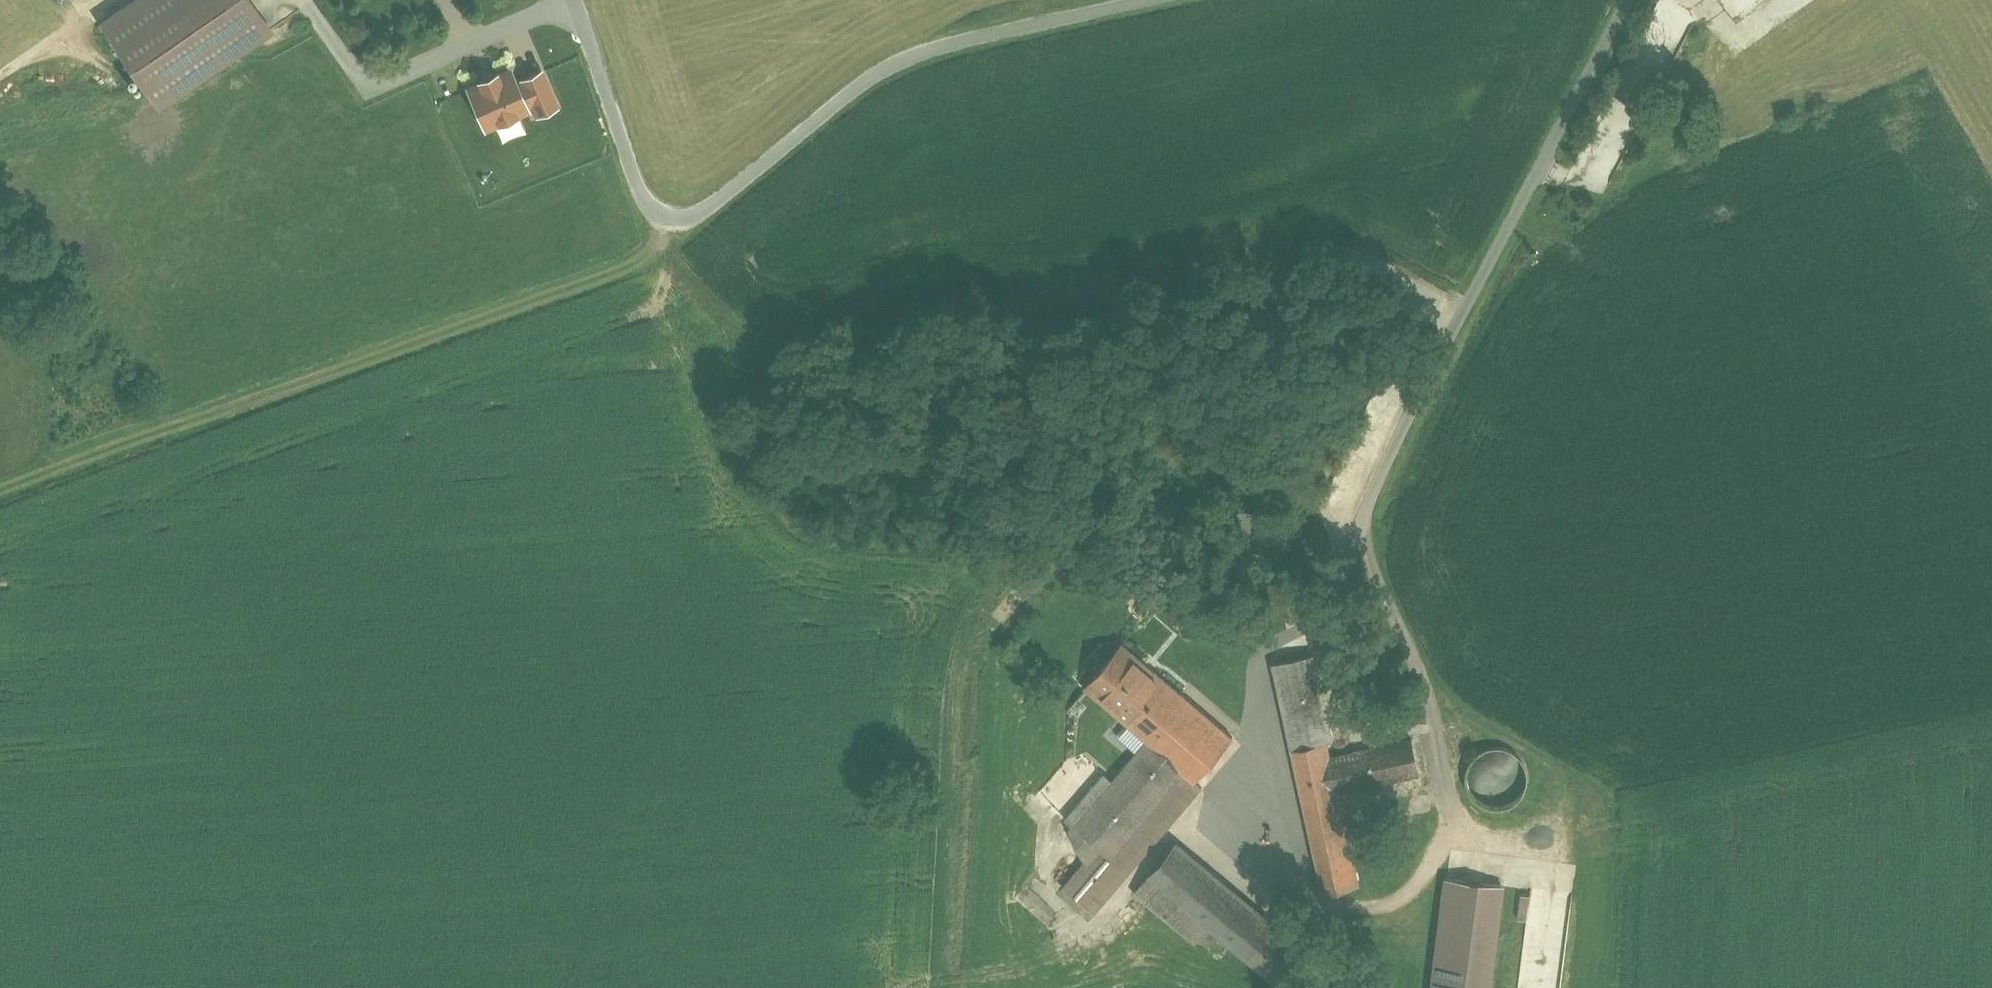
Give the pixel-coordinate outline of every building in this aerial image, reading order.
[(271,30),(250,0),(133,0),(104,20),(162,105),(271,30)] [(1574,173),(1608,194),(1697,20),(1664,0),(1663,0),(1574,173)] [(482,83),(469,88),(486,126),(527,109),(525,105),(533,102),(524,82),(517,85),(510,71),(498,76),(497,73),(481,80),(482,83)] [(523,80),(524,82),(533,102),(537,113),(556,105),(541,72),(523,80)] [(1135,742),(1175,695),(1112,642),(1072,689),(1135,742)] [(1319,652),(1276,662),(1323,879),(1361,871),(1344,791),(1425,773),(1416,730),(1339,746),(1319,652)] [(1232,743),(1175,695),(1135,742),(1139,745),(1070,828),(1091,846),(1060,883),(1092,910),(1232,743)] [(1532,783),(1533,777),(1532,772),(1531,765),(1528,760),(1523,754),(1518,750),(1513,748),(1506,746),(1500,746),(1495,746),(1489,748),(1483,752),(1478,756),(1475,760),(1472,766),(1470,772),(1470,779),(1471,786),(1474,793),(1477,798),(1481,802),(1486,805),(1493,808),(1499,809),(1503,809),(1509,808),(1515,806),(1521,802),(1524,799),(1527,795),(1531,789),(1532,783)] [(1268,912),(1183,841),(1141,892),(1217,956),(1229,942),(1251,961),(1274,933),(1261,921),(1268,912)] [(1426,987),(1493,987),(1504,887),(1528,898),(1519,987),(1570,987),(1580,862),(1439,844),(1426,987)]
